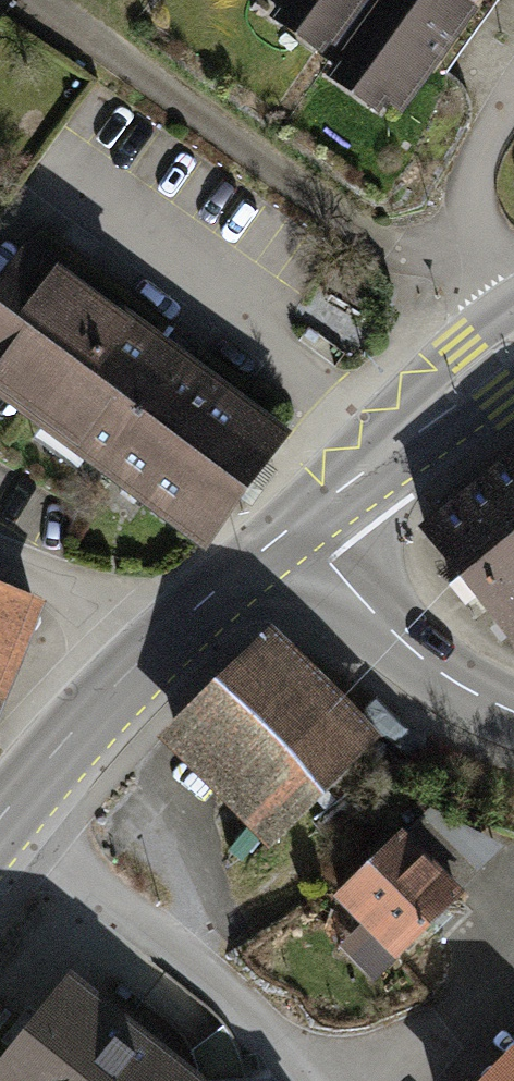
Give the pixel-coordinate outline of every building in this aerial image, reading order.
[(272,26),(410,130),(488,29),(450,0),(292,0),(272,26)] [(0,281),(0,388),(206,540),(282,438),(24,248),(0,281)] [(415,527),(513,646),(513,449),(512,446),(415,527)] [(38,608),(0,592),(0,701),(38,608)] [(265,633),(156,741),(263,849),(373,741),(265,633)] [(390,830),(329,895),(394,956),(455,891),(390,830)] [(73,976),(0,1072),(0,1080),(213,1080),(73,976)]
